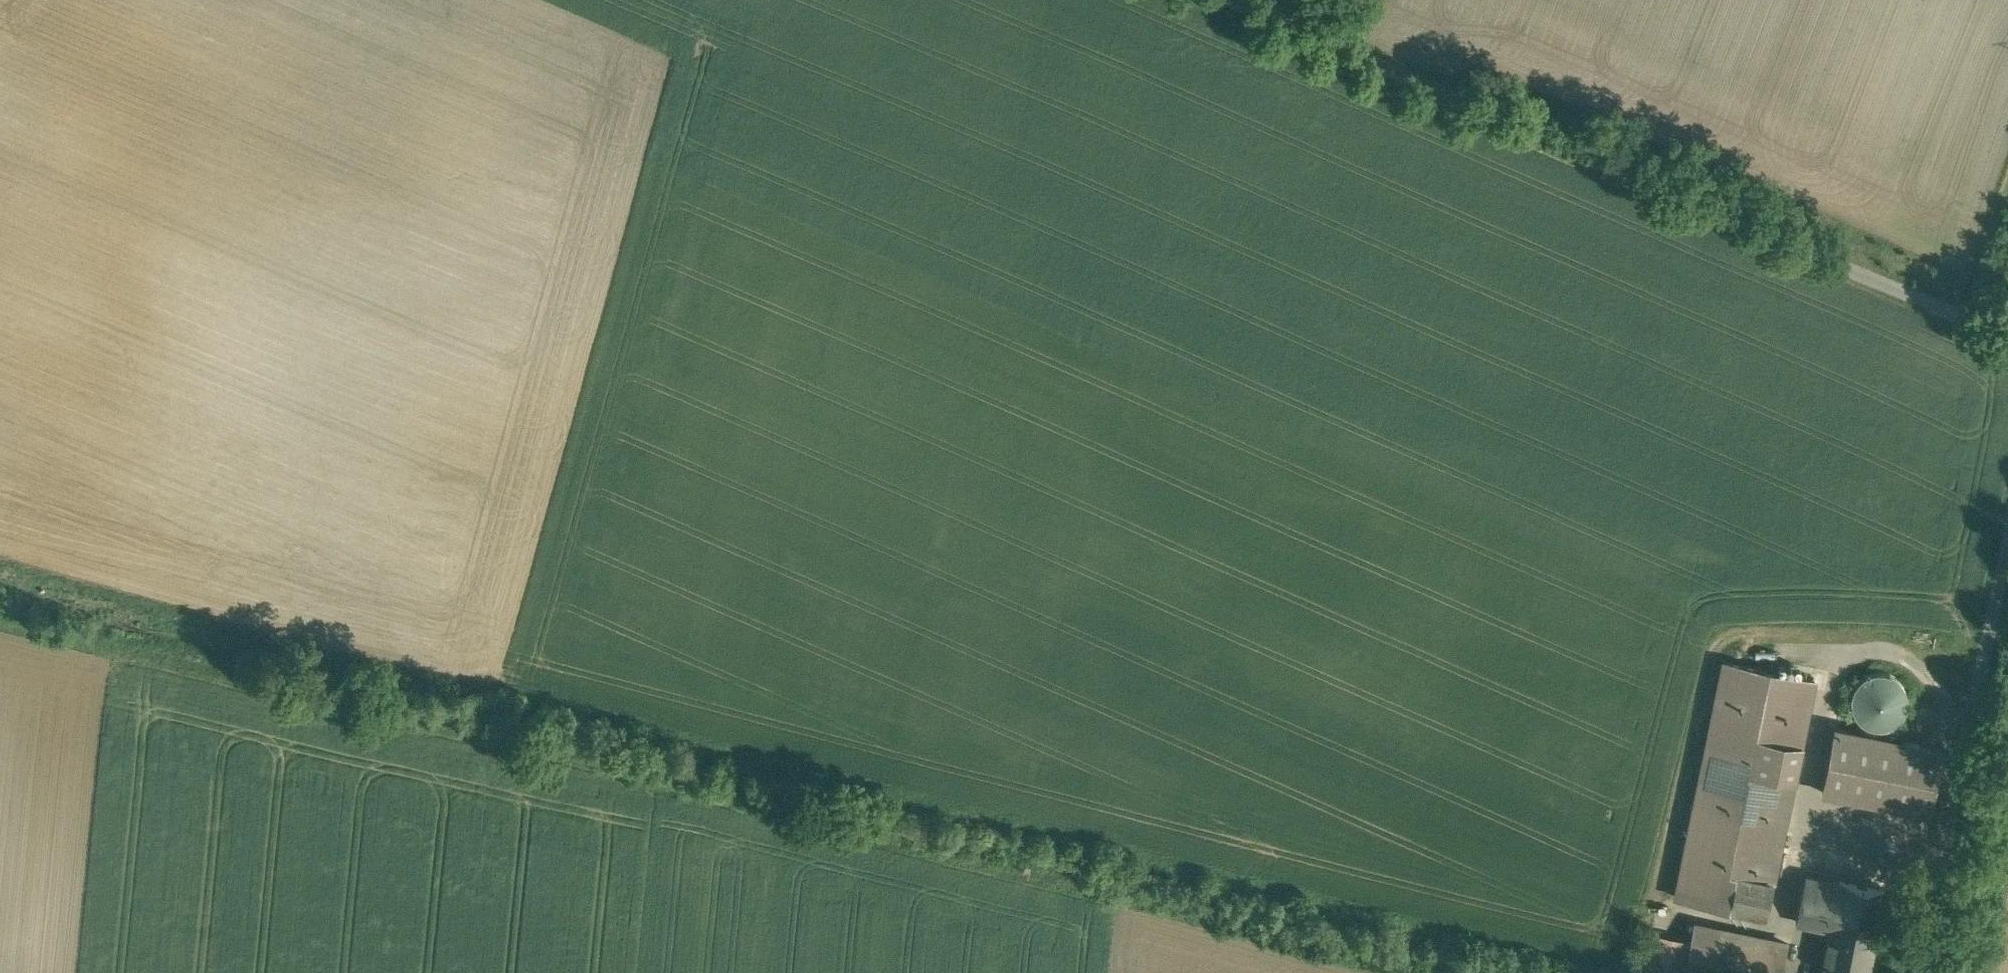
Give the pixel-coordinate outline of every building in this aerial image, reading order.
[(1818,677),(1719,657),(1669,897),(1764,917),(1772,879),(1776,880),(1818,677)] [(1906,710),(1907,700),(1905,689),(1899,680),(1890,674),(1879,672),(1868,675),(1859,681),(1853,690),(1852,701),(1854,712),(1860,720),(1869,726),(1880,728),(1891,726),(1900,720),(1906,710)] [(1942,749),(1835,727),(1822,791),(1929,813),(1942,749)] [(1884,890),(1840,881),(1840,882),(1805,875),(1796,921),(1830,928),(1875,938),(1884,890)] [(1830,928),(1821,972),(1868,972),(1875,938),(1830,928)] [(1720,929),(1711,972),(1782,972),(1788,943),(1720,929)] [(1652,931),(1644,972),(1685,972),(1692,940),(1652,931)]
